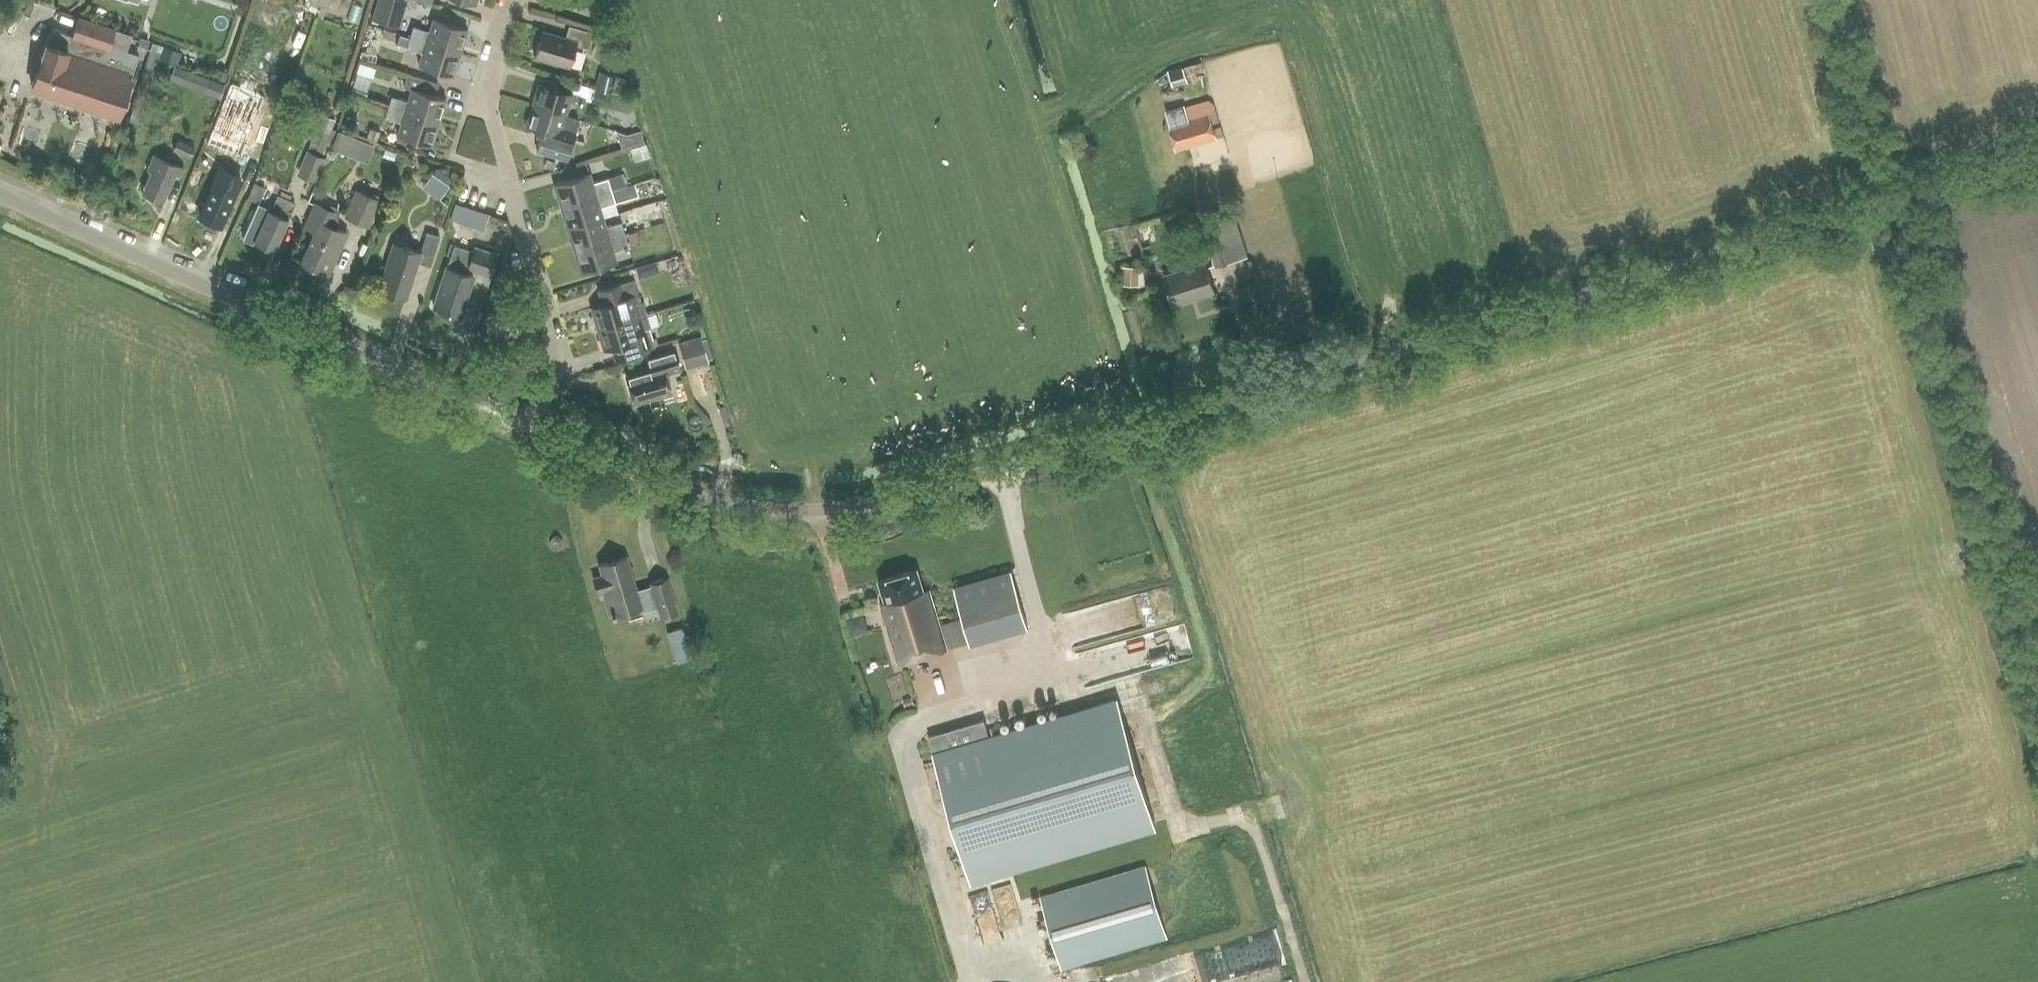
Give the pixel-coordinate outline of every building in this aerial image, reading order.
[(372,18),(399,26),(407,0),(378,0),(372,18)] [(127,51),(132,35),(78,17),(72,36),(51,29),(41,59),(31,87),(117,116),(138,55),(127,51)] [(409,37),(460,52),(467,28),(432,18),(429,31),(412,26),(409,37)] [(589,48),(594,32),(569,25),(566,37),(543,30),(535,57),(569,66),(576,44),(589,48)] [(383,57),(388,38),(374,34),(369,54),(383,57)] [(460,52),(409,37),(400,34),(397,43),(406,46),(406,47),(422,52),(419,65),(453,75),(460,52)] [(140,39),(137,49),(138,49),(147,52),(150,42),(140,39)] [(161,53),(160,58),(176,63),(180,51),(163,46),(161,53)] [(161,53),(151,49),(131,110),(142,113),(161,53)] [(225,84),(174,67),(170,80),(220,97),(225,84)] [(620,95),(625,79),(599,71),(596,88),(620,95)] [(388,107),(439,121),(446,98),(435,95),(439,83),(407,74),(404,86),(412,88),(408,101),(392,96),(388,107)] [(207,143),(241,156),(265,96),(231,82),(207,143)] [(532,107),(566,118),(571,102),(583,106),(585,98),(539,84),(532,107)] [(595,88),(591,101),(615,109),(630,113),(634,100),(595,88)] [(1185,105),(1166,110),(1171,125),(1178,149),(1216,137),(1225,135),(1222,126),(1213,129),(1212,123),(1220,121),(1218,112),(1217,112),(1215,104),(1209,99),(1185,105)] [(432,145),(439,121),(388,107),(385,117),(402,122),(398,135),(432,145)] [(532,107),(526,126),(542,131),(537,148),(568,158),(576,131),(579,121),(566,118),(532,107)] [(322,113),(309,147),(322,152),(336,119),(322,113)] [(338,145),(375,159),(382,141),(345,127),(338,145)] [(640,129),(628,132),(632,145),(644,141),(640,129)] [(300,171),(316,177),(324,157),(308,151),(300,171)] [(181,176),(184,167),(155,154),(148,170),(151,171),(143,191),(163,200),(175,173),(181,176)] [(213,187),(200,216),(220,225),(233,196),(241,177),(242,175),(221,166),(212,187),(213,187)] [(454,179),(436,167),(422,188),(440,200),(454,179)] [(561,205),(625,186),(621,173),(608,178),(593,182),(589,172),(554,183),(561,205)] [(612,190),(563,205),(569,227),(603,216),(600,208),(631,198),(630,194),(638,192),(635,184),(612,191),(612,190)] [(378,195),(363,188),(361,192),(355,190),(344,216),(370,227),(381,200),(377,198),(378,195)] [(274,249),(296,202),(278,194),(271,209),(259,203),(243,239),(253,244),(255,240),(274,249)] [(323,205),(316,202),(305,227),(315,231),(301,261),(329,274),(347,233),(336,228),(339,209),(326,203),(323,205)] [(451,218),(462,221),(467,206),(456,203),(451,218)] [(1225,232),(1218,210),(1197,216),(1205,241),(1209,240),(1216,265),(1248,256),(1240,228),(1225,232)] [(603,216),(569,227),(570,228),(576,249),(625,234),(622,222),(606,227),(603,216)] [(431,266),(441,235),(428,231),(421,251),(394,242),(379,289),(407,298),(418,262),(431,266)] [(632,244),(642,242),(639,231),(629,233),(632,244)] [(576,249),(574,249),(581,272),(617,261),(614,251),(629,246),(625,234),(576,249)] [(472,251),(454,245),(434,306),(460,315),(473,275),(468,273),(470,269),(491,276),(499,254),(474,245),(472,251)] [(660,272),(657,261),(635,267),(639,279),(660,272)] [(1173,304),(1215,291),(1205,261),(1164,274),(1173,304)] [(1140,266),(1121,266),(1121,285),(1139,285),(1140,266)] [(598,328),(647,313),(643,300),(641,301),(634,280),(621,284),(620,283),(599,290),(603,304),(591,307),(598,328)] [(649,327),(651,326),(647,313),(598,328),(604,349),(611,347),(615,361),(655,348),(649,327)] [(686,369),(709,362),(701,336),(678,343),(686,369)] [(634,403),(670,392),(665,374),(681,369),(674,348),(647,356),(651,368),(626,375),(634,403)] [(636,589),(626,556),(599,564),(602,574),(593,577),(598,592),(603,591),(611,616),(641,607),(642,611),(658,606),(661,616),(677,611),(667,577),(650,582),(651,585),(636,589)] [(926,591),(920,569),(879,581),(886,603),(881,603),(898,663),(948,648),(930,590),(926,591)] [(1012,571),(954,588),(971,644),(1028,627),(1012,571)] [(874,611),(856,613),(859,630),(876,627),(874,611)] [(677,662),(691,658),(682,628),(668,632),(677,662)] [(1157,830),(1118,697),(989,735),(985,719),(927,736),(971,885),(1157,830)] [(1046,914),(1048,919),(1061,966),(1165,936),(1145,866),(1041,896),(1046,914)]
